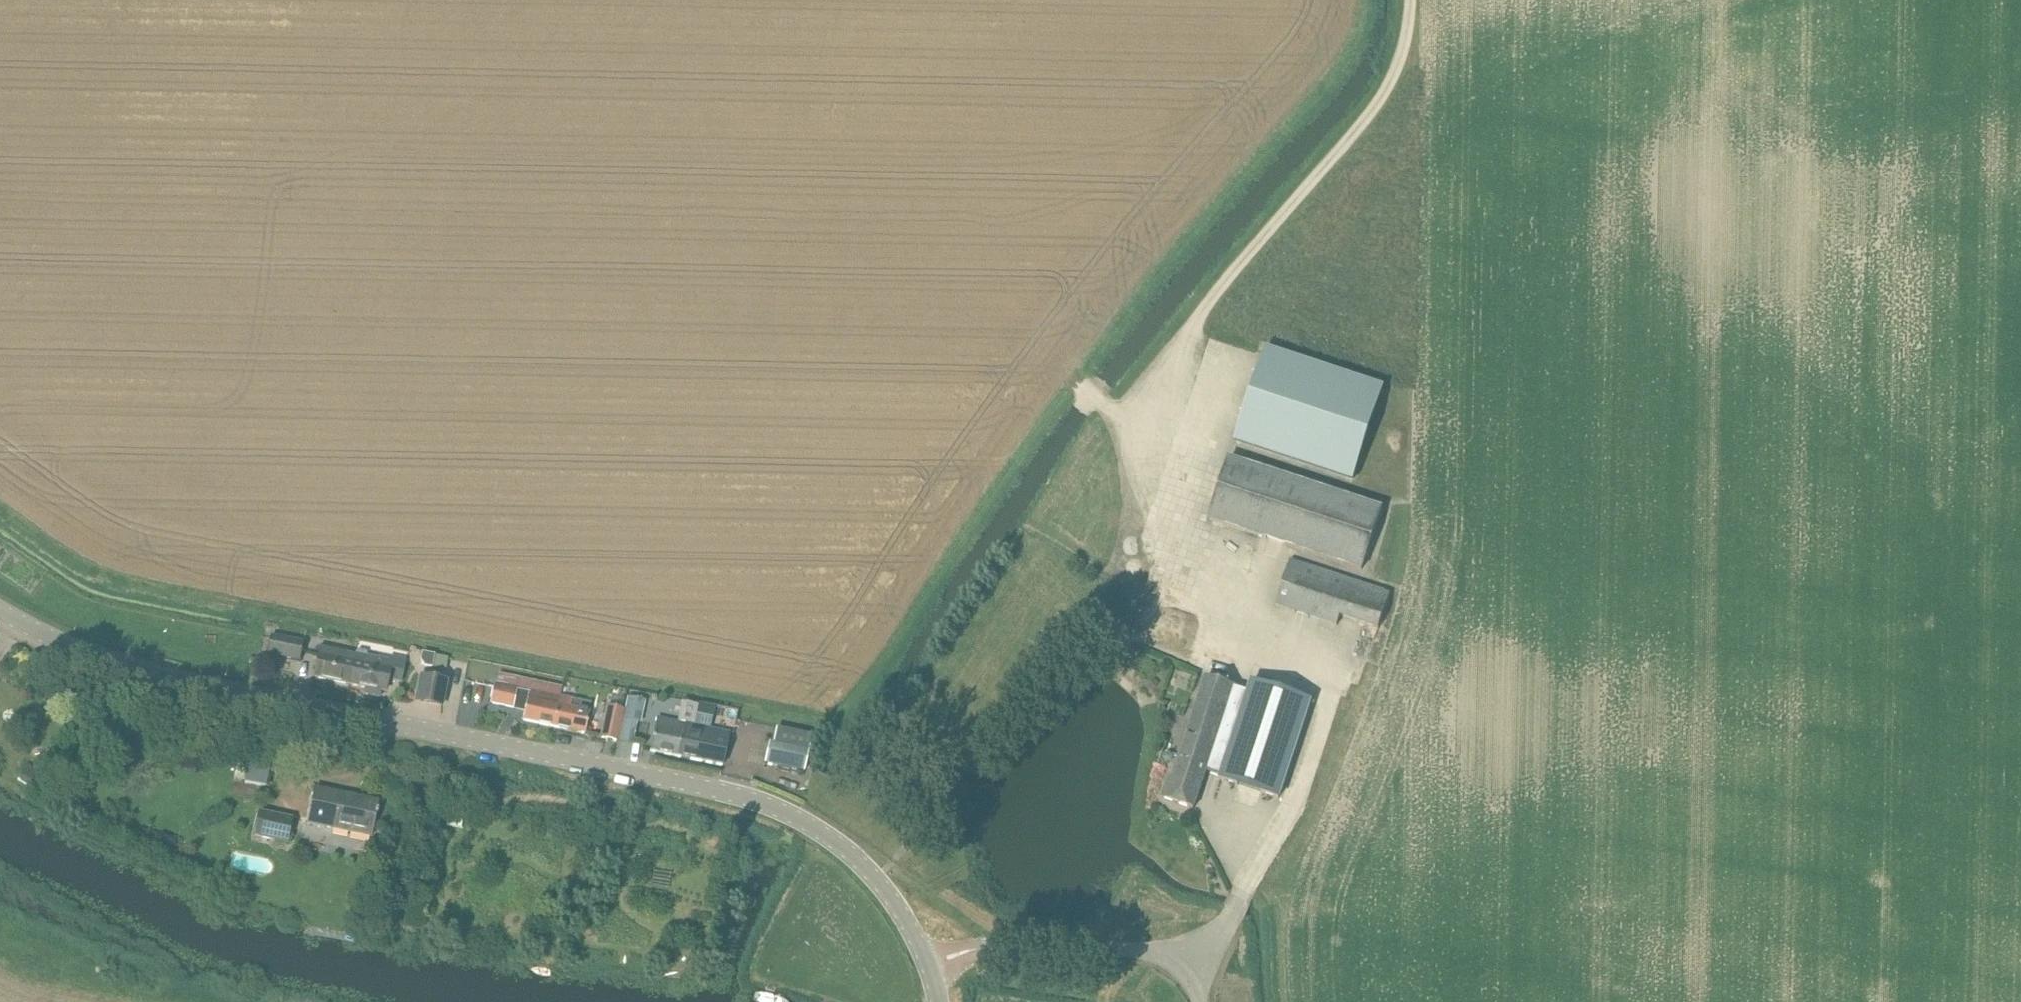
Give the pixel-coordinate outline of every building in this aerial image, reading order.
[(1354,479),(1383,391),(1264,352),(1235,439),(1354,479)] [(1230,458),(1223,478),(1209,521),(1361,571),(1382,508),(1230,458)] [(1340,617),(1376,629),(1378,630),(1390,594),(1290,561),(1275,606),(1337,626),(1340,617)] [(271,637),(268,655),(299,661),(302,643),(271,637)] [(321,647),(314,680),(349,687),(355,655),(321,647)] [(355,655),(349,687),(350,687),(367,691),(365,697),(381,700),(382,694),(386,695),(389,682),(401,684),(406,660),(402,659),(389,657),(388,662),(367,657),(367,653),(358,651),(355,655)] [(433,660),(431,669),(445,672),(448,659),(434,657),(433,660)] [(1168,779),(1162,799),(1194,809),(1206,773),(1218,777),(1212,794),(1276,815),(1316,691),(1253,670),(1246,691),(1234,687),(1234,688),(1206,679),(1173,780),(1168,779)] [(420,679),(415,702),(441,707),(446,684),(420,679)] [(491,702),(525,710),(523,721),(558,728),(561,707),(558,706),(559,698),(545,695),(544,697),(536,696),(536,694),(529,692),(529,693),(517,690),(495,684),(491,702)] [(558,706),(560,707),(561,707),(558,728),(584,733),(591,703),(572,700),(559,697),(559,698),(558,706)] [(623,710),(617,742),(631,745),(631,741),(635,723),(640,724),(644,703),(625,700),(623,710)] [(682,703),(678,723),(694,726),(698,706),(682,703)] [(605,710),(600,738),(615,741),(617,742),(623,710),(606,707),(605,710)] [(655,728),(650,752),(678,757),(682,738),(691,740),(693,731),(696,732),(697,728),(694,727),(682,725),(657,720),(655,727),(655,728)] [(682,738),(678,757),(710,764),(722,766),(729,734),(715,731),(709,730),(697,728),(696,732),(693,731),(691,740),(682,738)] [(768,744),(764,764),(804,773),(808,752),(768,744)] [(270,764),(248,759),(243,782),(265,787),(269,772),(277,774),(279,761),(271,760),(270,764)] [(24,769),(17,781),(19,782),(28,787),(35,775),(26,770),(24,769)] [(314,788),(307,825),(351,834),(370,838),(378,802),(357,797),(314,788)] [(286,844),(291,822),(291,819),(259,812),(253,837),(286,844)]
